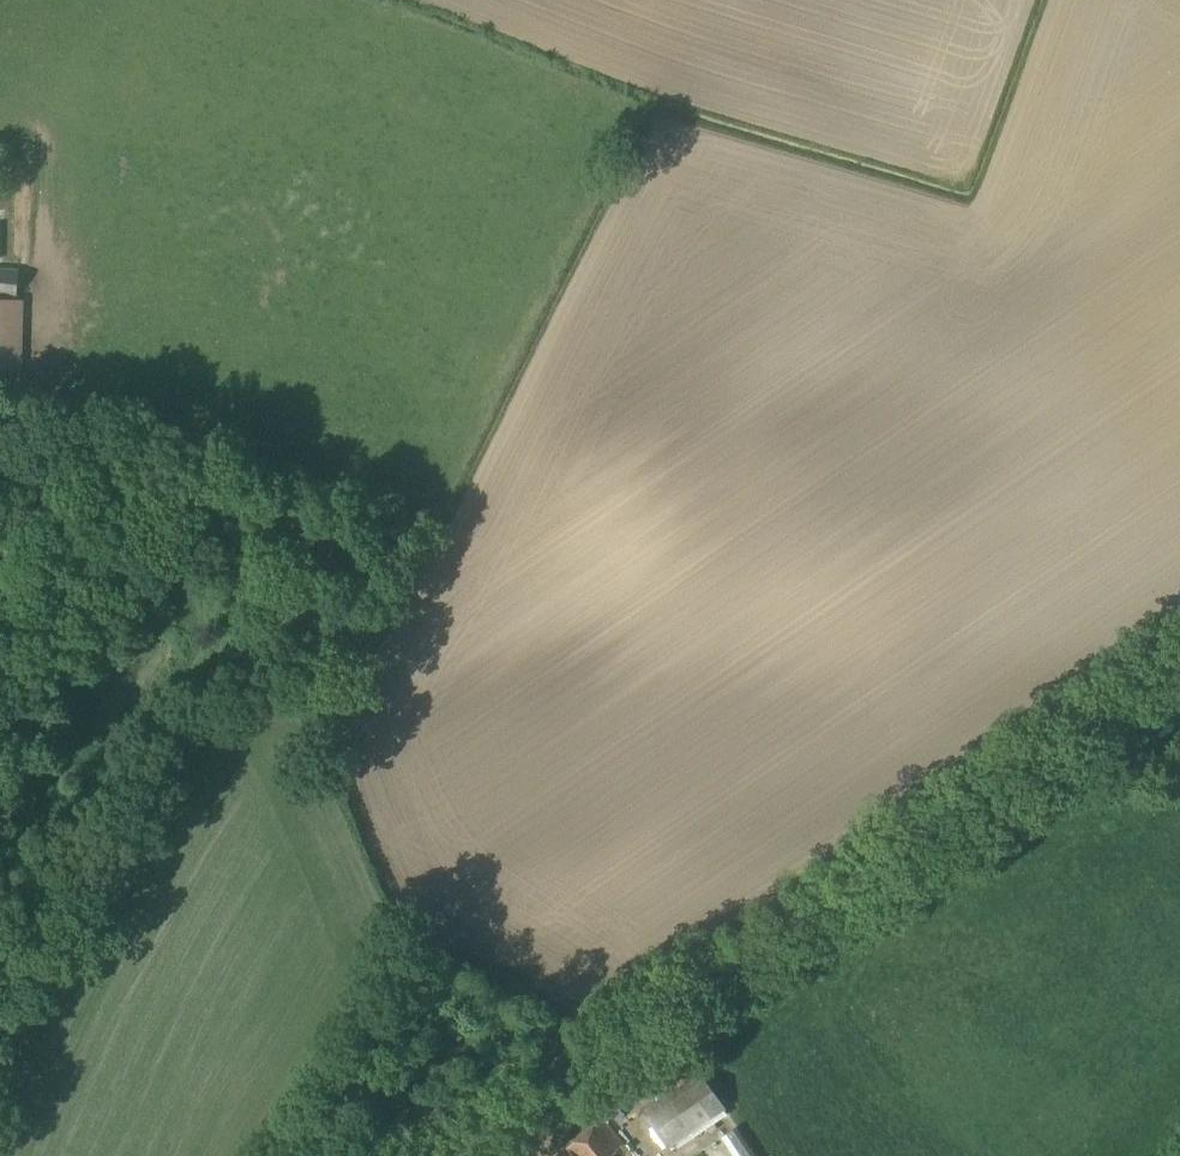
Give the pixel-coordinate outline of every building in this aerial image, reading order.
[(19,270),(0,269),(0,298),(17,300),(19,270)] [(24,301),(0,300),(0,374),(22,375),(24,301)] [(667,1147),(725,1108),(703,1076),(645,1115),(667,1147)] [(567,1129),(588,1126),(586,1113),(564,1116),(567,1129)] [(602,1120),(556,1155),(633,1155),(625,1145),(623,1146),(602,1120)] [(737,1127),(726,1135),(740,1155),(756,1155),(737,1127)]
